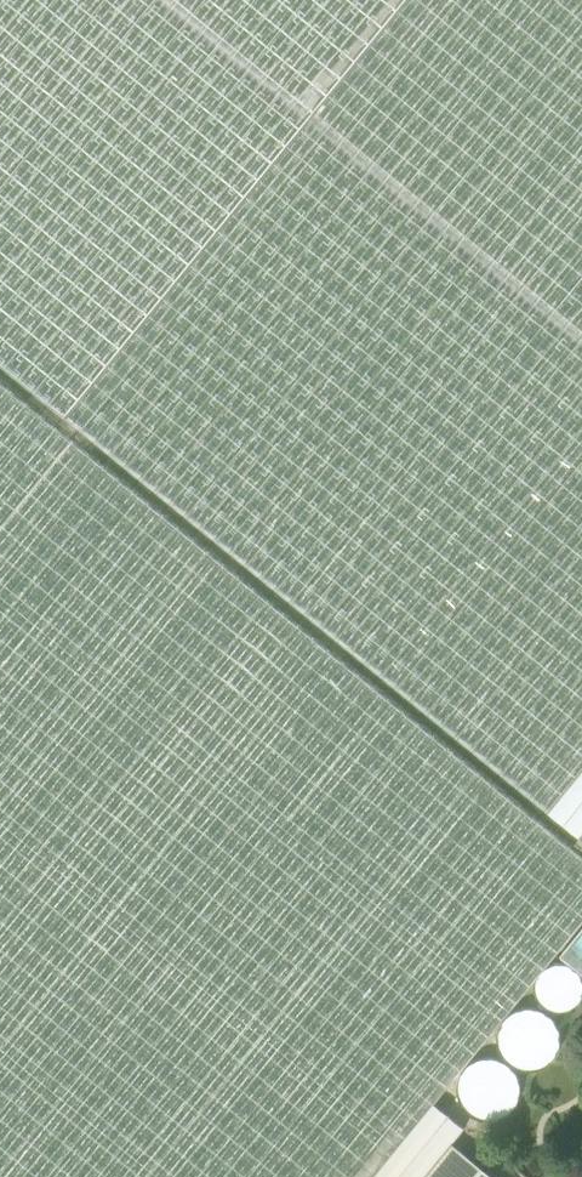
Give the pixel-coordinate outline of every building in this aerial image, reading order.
[(547,810),(579,837),(581,833),(581,0),(0,0),(0,364),(64,417),(528,795),(547,810)] [(450,1144),(463,1128),(433,1103),(581,921),(581,858),(0,381),(0,1176),(493,1176),(450,1144)] [(560,956),(581,974),(581,929),(560,956)]
